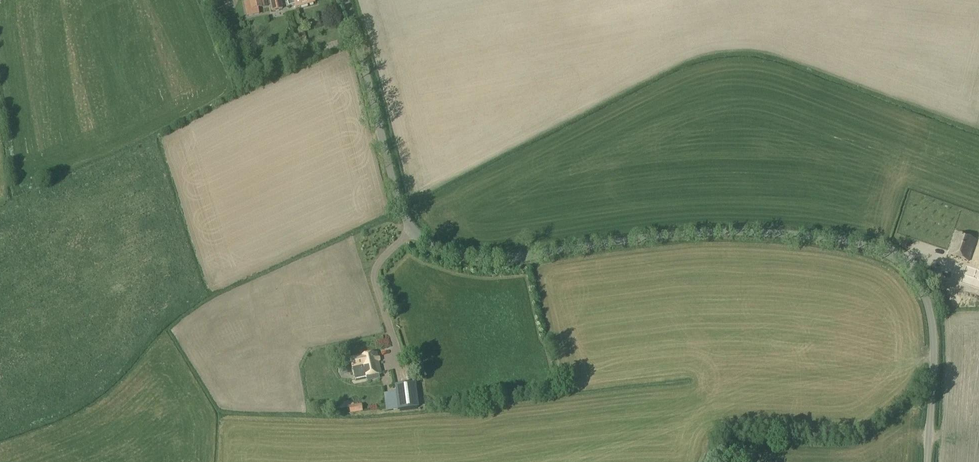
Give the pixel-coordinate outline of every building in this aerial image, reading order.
[(261,9),(261,8),(263,8),(262,0),(248,0),(251,11),(261,9)] [(280,0),(269,0),(271,12),(282,10),(280,0)] [(286,1),(288,8),(294,6),(294,9),(314,4),(313,0),(288,0),(286,1)] [(968,262),(975,241),(956,234),(949,256),(968,262)] [(960,283),(978,289),(978,267),(978,271),(965,267),(960,283)] [(360,358),(351,360),(355,380),(366,378),(378,375),(381,374),(376,354),(360,358)] [(367,383),(379,381),(378,375),(366,378),(367,383)] [(415,384),(395,386),(396,393),(383,394),(386,412),(398,411),(418,409),(415,384)] [(363,412),(362,405),(353,406),(355,413),(363,412)]
